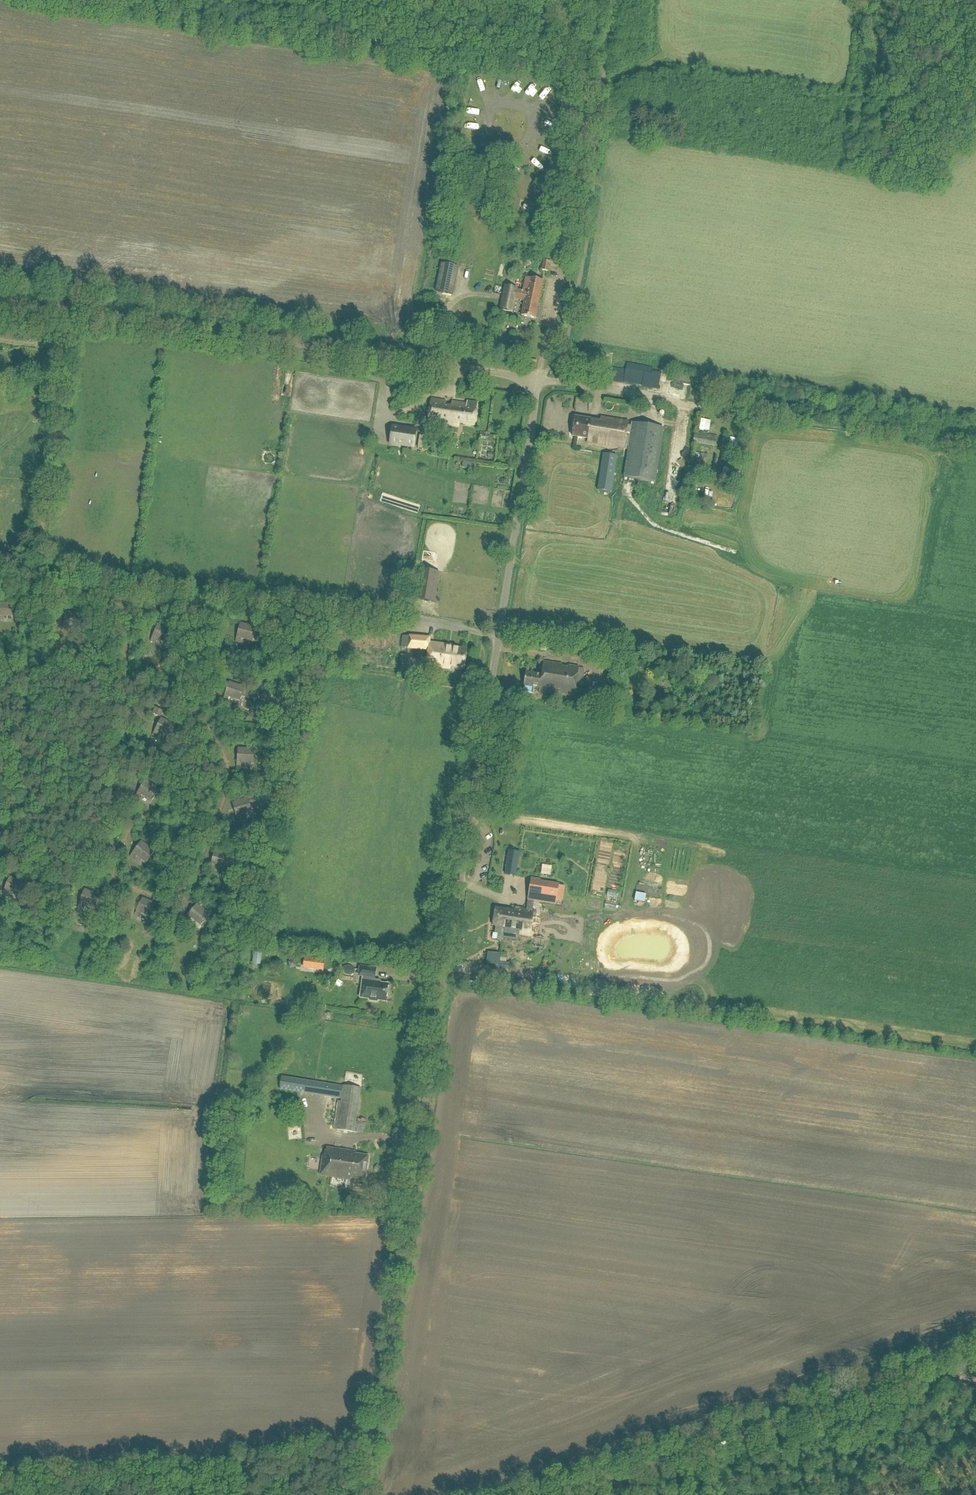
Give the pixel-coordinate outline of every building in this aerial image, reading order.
[(543,261),(541,270),(548,272),(550,262),(543,261)] [(453,295),(458,267),(441,263),(436,292),(453,295)] [(516,300),(523,301),(524,301),(521,316),(536,319),(543,281),(526,277),(523,291),(517,289),(517,288),(505,286),(500,310),(510,312),(513,312),(516,300)] [(598,379),(624,384),(626,370),(600,366),(598,379)] [(48,372),(45,389),(54,391),(58,374),(48,372)] [(400,396),(402,380),(394,379),(392,395),(400,396)] [(422,386),(411,384),(410,395),(420,397),(420,393),(421,393),(422,386)] [(478,403),(467,402),(467,404),(452,403),(452,407),(445,406),(445,402),(432,400),(429,421),(459,425),(459,424),(475,426),(478,403)] [(603,401),(599,403),(603,413),(608,411),(603,401)] [(699,429),(705,430),(708,418),(702,416),(699,429)] [(572,437),(588,439),(587,443),(625,449),(625,445),(629,446),(625,476),(656,481),(664,429),(633,424),(632,427),(628,427),(628,422),(601,417),(600,421),(575,417),(572,437)] [(417,429),(392,425),(389,445),(414,449),(417,429)] [(718,436),(696,433),(694,444),(716,448),(718,436)] [(603,454),(600,473),(597,491),(611,492),(613,475),(616,456),(603,454)] [(681,497),(684,469),(671,468),(669,496),(681,497)] [(707,497),(710,489),(699,486),(697,494),(707,497)] [(435,603),(440,572),(420,569),(415,599),(435,603)] [(402,573),(397,583),(403,586),(408,576),(402,573)] [(18,604),(0,604),(0,621),(4,621),(4,616),(18,616),(18,604)] [(82,626),(82,621),(79,621),(80,614),(66,612),(64,624),(78,626),(79,626),(82,626)] [(168,643),(173,631),(158,624),(152,637),(153,637),(151,641),(155,643),(157,639),(168,643)] [(253,641),(256,628),(240,624),(235,642),(240,643),(241,638),(253,641)] [(452,669),(452,668),(465,669),(467,649),(430,645),(430,639),(403,636),(402,646),(409,647),(430,650),(428,666),(452,669)] [(569,665),(568,668),(562,667),(563,664),(544,662),(542,674),(526,672),(524,687),(525,687),(525,692),(533,693),(534,688),(539,689),(539,691),(576,696),(580,667),(569,665)] [(240,701),(245,688),(229,682),(223,700),(228,702),(229,697),(240,701)] [(170,738),(176,726),(161,719),(153,735),(157,737),(159,733),(170,738)] [(254,764),(255,750),(238,749),(237,767),(241,768),(242,763),(254,764)] [(152,801),(159,790),(145,781),(135,796),(139,799),(142,795),(152,801)] [(241,815),(252,812),(248,799),(232,803),(237,821),(242,820),(241,815)] [(146,863),(154,852),(141,842),(130,857),(134,860),(137,856),(146,863)] [(227,869),(231,856),(215,851),(210,869),(214,871),(216,866),(227,869)] [(509,851),(505,874),(516,876),(519,853),(509,851)] [(25,899),(30,886),(10,877),(2,895),(7,896),(9,892),(25,899)] [(528,900),(526,909),(533,910),(534,901),(556,905),(556,900),(557,894),(563,895),(565,886),(540,883),(540,880),(531,878),(528,900)] [(96,908),(100,895),(84,890),(78,907),(83,909),(84,904),(96,908)] [(152,918),(157,905),(142,898),(135,916),(139,918),(141,913),(152,918)] [(201,926),(210,915),(197,904),(185,919),(189,922),(192,918),(201,926)] [(505,931),(506,931),(531,935),(534,910),(533,910),(526,909),(515,908),(515,911),(496,908),(493,926),(496,926),(495,934),(505,935),(505,931)] [(314,959),(304,958),(303,964),(309,964),(308,967),(324,969),(325,960),(318,959),(319,957),(315,957),(314,959)] [(378,1000),(387,1001),(389,985),(378,984),(379,981),(373,980),(373,978),(375,978),(376,969),(360,967),(359,976),(364,977),(363,984),(366,988),(364,998),(369,998),(369,1000),(378,1002),(378,1000)] [(316,1094),(342,1099),(341,1101),(338,1101),(334,1129),(355,1132),(357,1121),(362,1088),(344,1085),(343,1085),(342,1085),(318,1082),(316,1081),(281,1076),(280,1089),(314,1094),(316,1094)] [(355,1157),(355,1155),(327,1151),(326,1156),(324,1156),(321,1175),(352,1179),(353,1178),(363,1179),(366,1158),(355,1157)]
